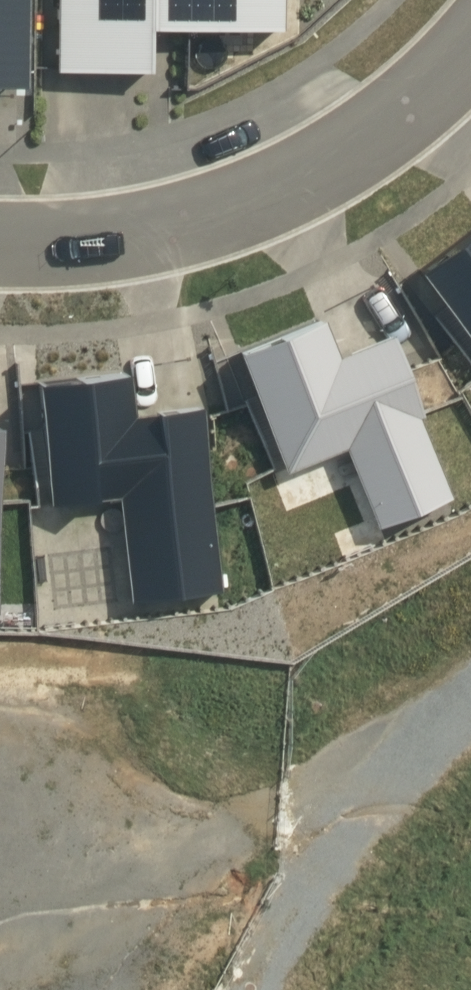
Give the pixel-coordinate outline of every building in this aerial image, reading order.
[(22,85),(23,0),(0,0),(0,85),(22,85)] [(53,70),(147,71),(148,28),(280,29),(279,0),(54,0),(53,70)] [(422,268),(470,327),(470,228),(422,268)] [(243,348),(292,466),(372,433),(410,527),(470,502),(470,441),(425,331),(375,351),(355,302),(243,348)] [(158,359),(38,376),(56,502),(142,490),(156,590),(244,577),(219,404),(166,411),(158,359)] [(29,611),(27,436),(0,436),(0,611),(29,611)]
